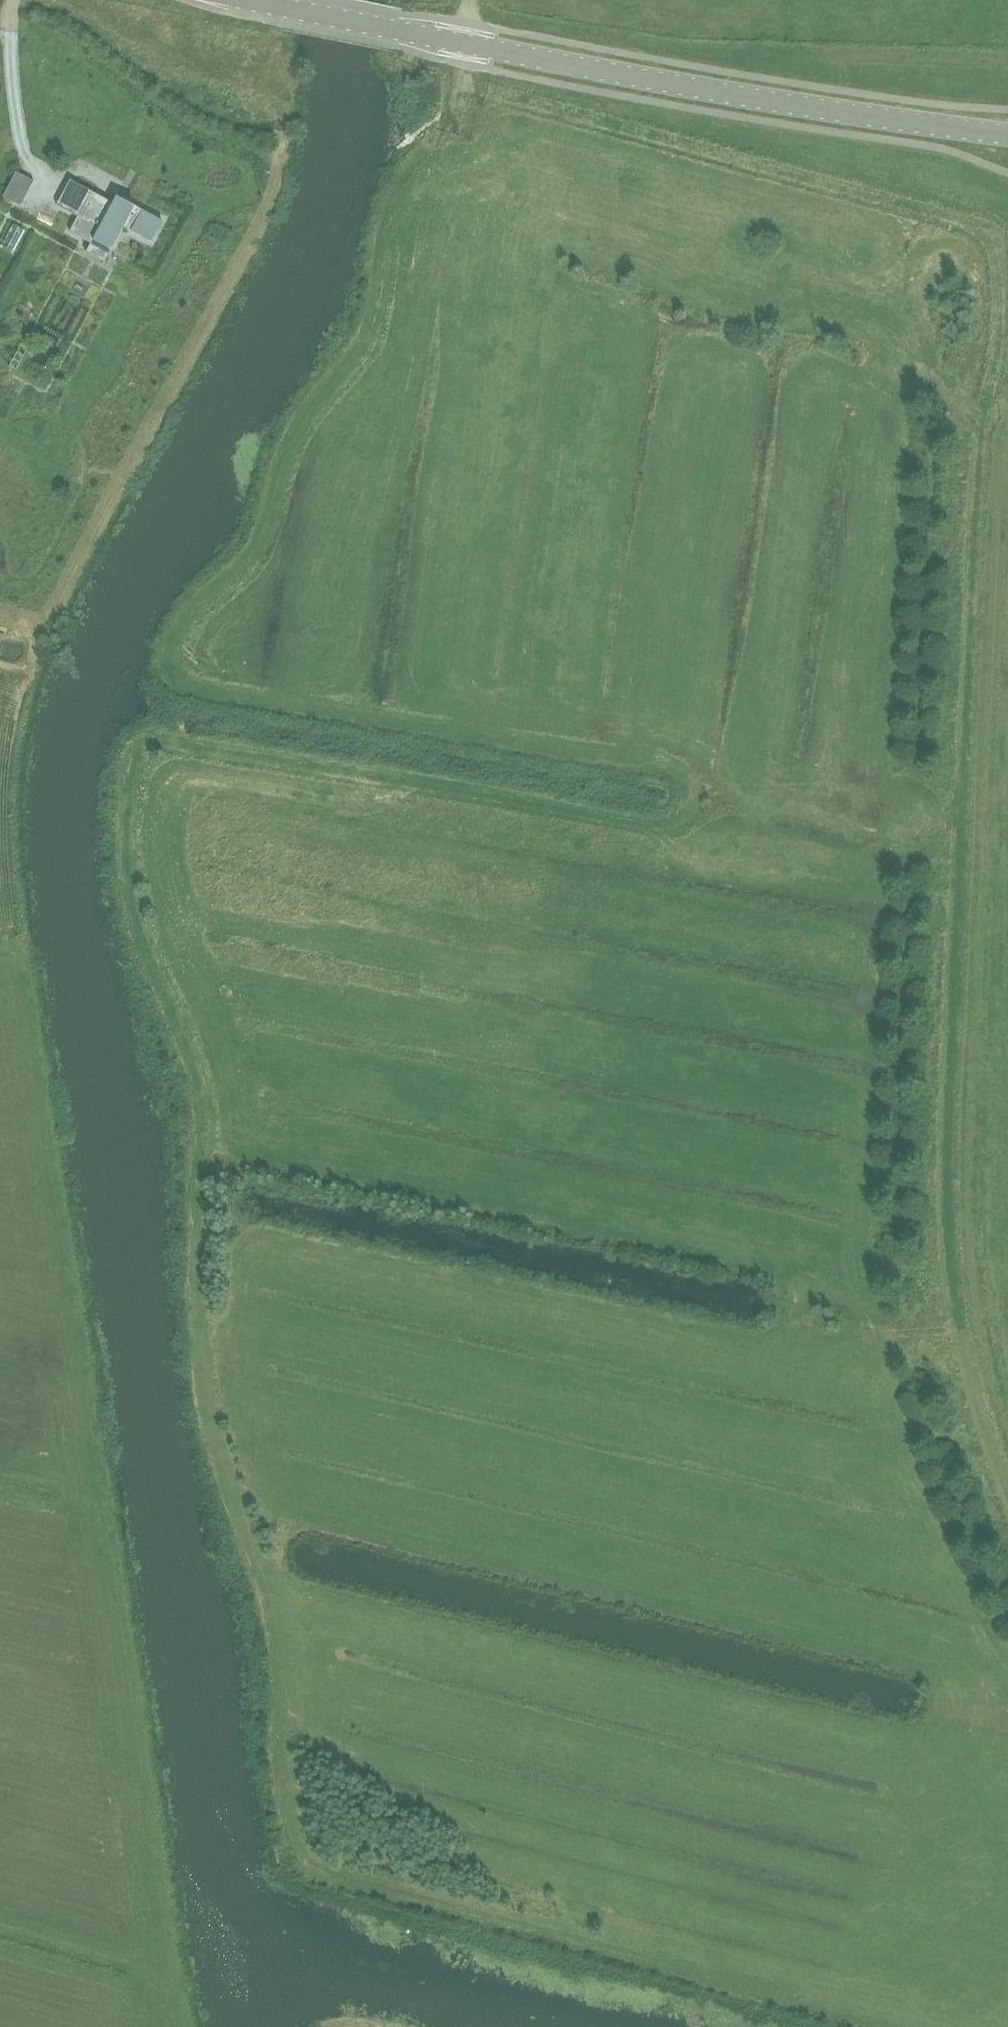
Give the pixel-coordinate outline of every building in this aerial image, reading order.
[(14,201),(21,187),(28,191),(34,180),(16,171),(3,196),(14,201)] [(163,219),(126,199),(122,206),(91,190),(69,231),(91,242),(86,251),(87,252),(94,239),(112,249),(124,226),(152,241),(163,219)]
